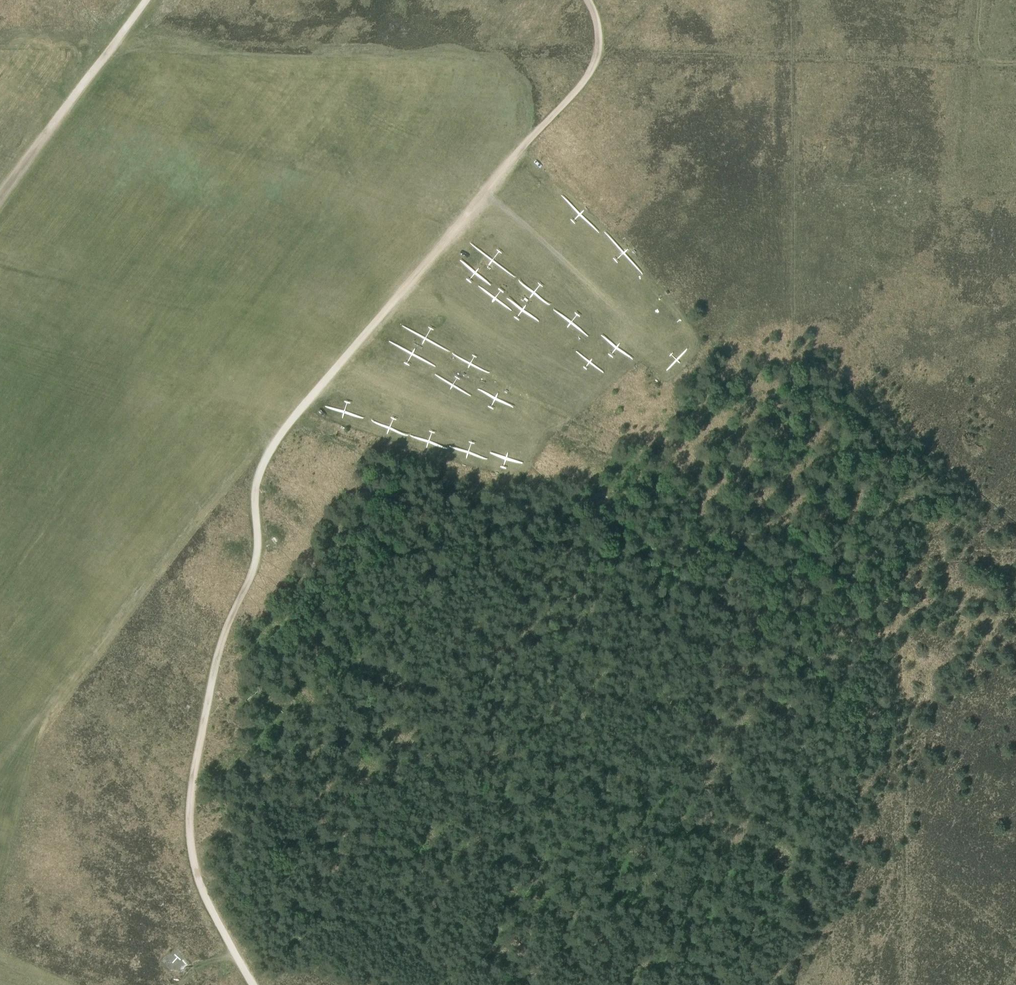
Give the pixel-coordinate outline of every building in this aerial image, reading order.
[(6,53),(18,64),(23,59),(10,48),(6,53)] [(12,75),(0,68),(0,74),(9,80),(12,75)] [(501,254),(489,270),(493,273),(506,257),(501,254)] [(187,962),(177,948),(160,959),(170,974),(187,962)]
